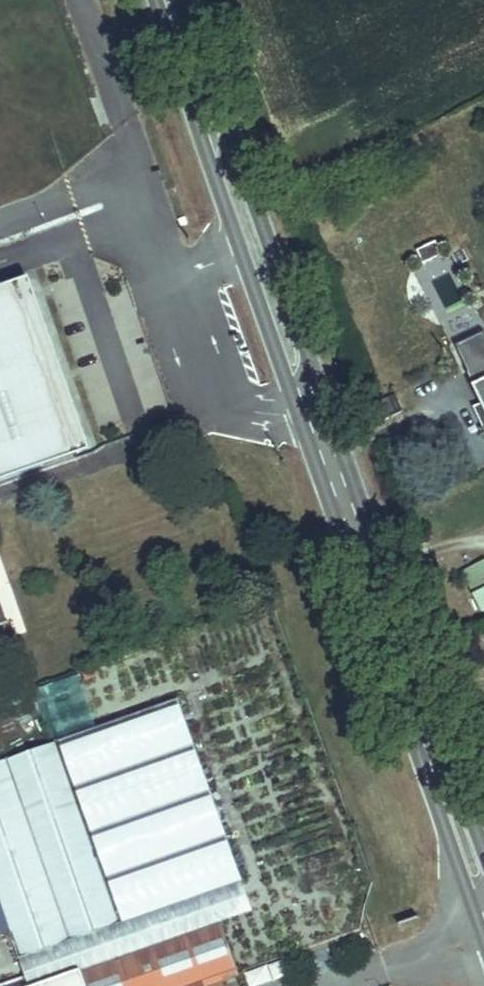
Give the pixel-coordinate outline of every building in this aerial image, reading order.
[(179,219),(181,227),(188,225),(185,217),(179,219)] [(422,253),(428,267),(447,257),(441,244),(422,253)] [(25,279),(86,451),(96,447),(34,276),(25,279)] [(25,279),(0,288),(0,481),(86,451),(25,279)] [(456,345),(482,403),(483,408),(483,332),(456,345)] [(483,429),(483,408),(482,403),(474,407),(483,429)] [(460,572),(480,610),(483,609),(483,560),(460,572)] [(0,599),(0,648),(15,642),(0,599)] [(109,675),(104,664),(90,670),(94,681),(109,675)] [(186,699),(0,764),(0,880),(30,964),(37,985),(46,985),(206,930),(222,924),(261,910),(186,699)] [(222,924),(206,930),(224,982),(240,976),(222,924)] [(224,982),(206,930),(46,985),(226,985),(224,982)] [(30,964),(0,975),(0,985),(37,985),(30,964)]
